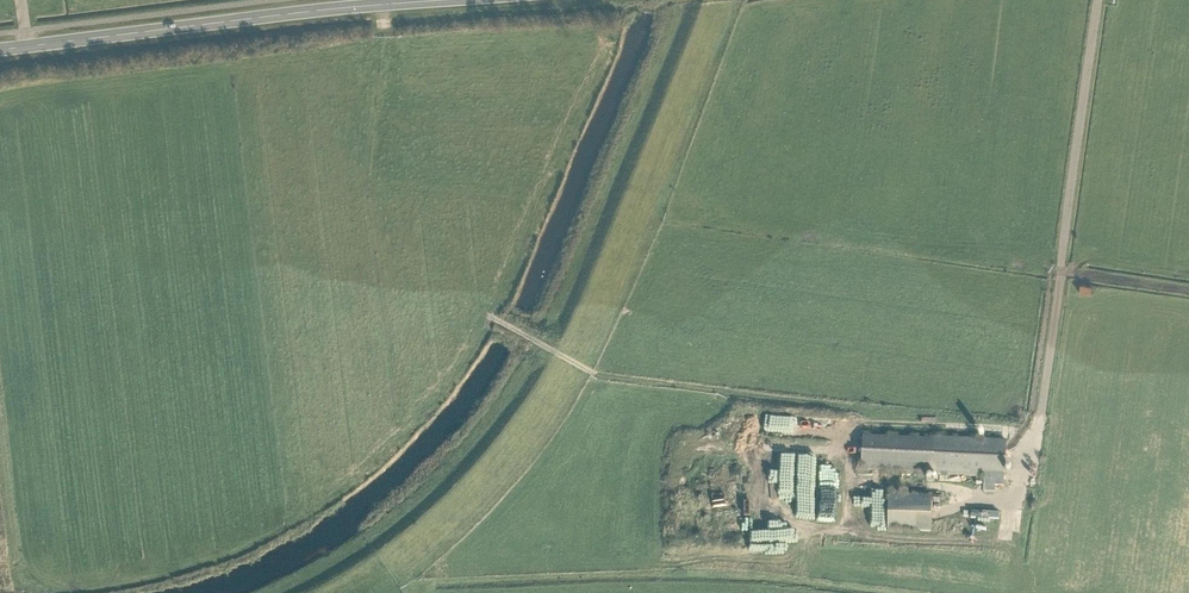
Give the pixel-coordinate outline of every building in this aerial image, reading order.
[(1091,293),(1092,287),(1080,285),(1079,292),(1091,293)] [(863,436),(861,470),(932,474),(932,476),(984,478),(984,492),(994,493),(995,486),(1004,487),(1007,440),(934,437),(934,439),(863,436)] [(931,533),(933,496),(889,495),(888,531),(931,533)] [(767,515),(778,516),(778,501),(767,500),(767,515)]
